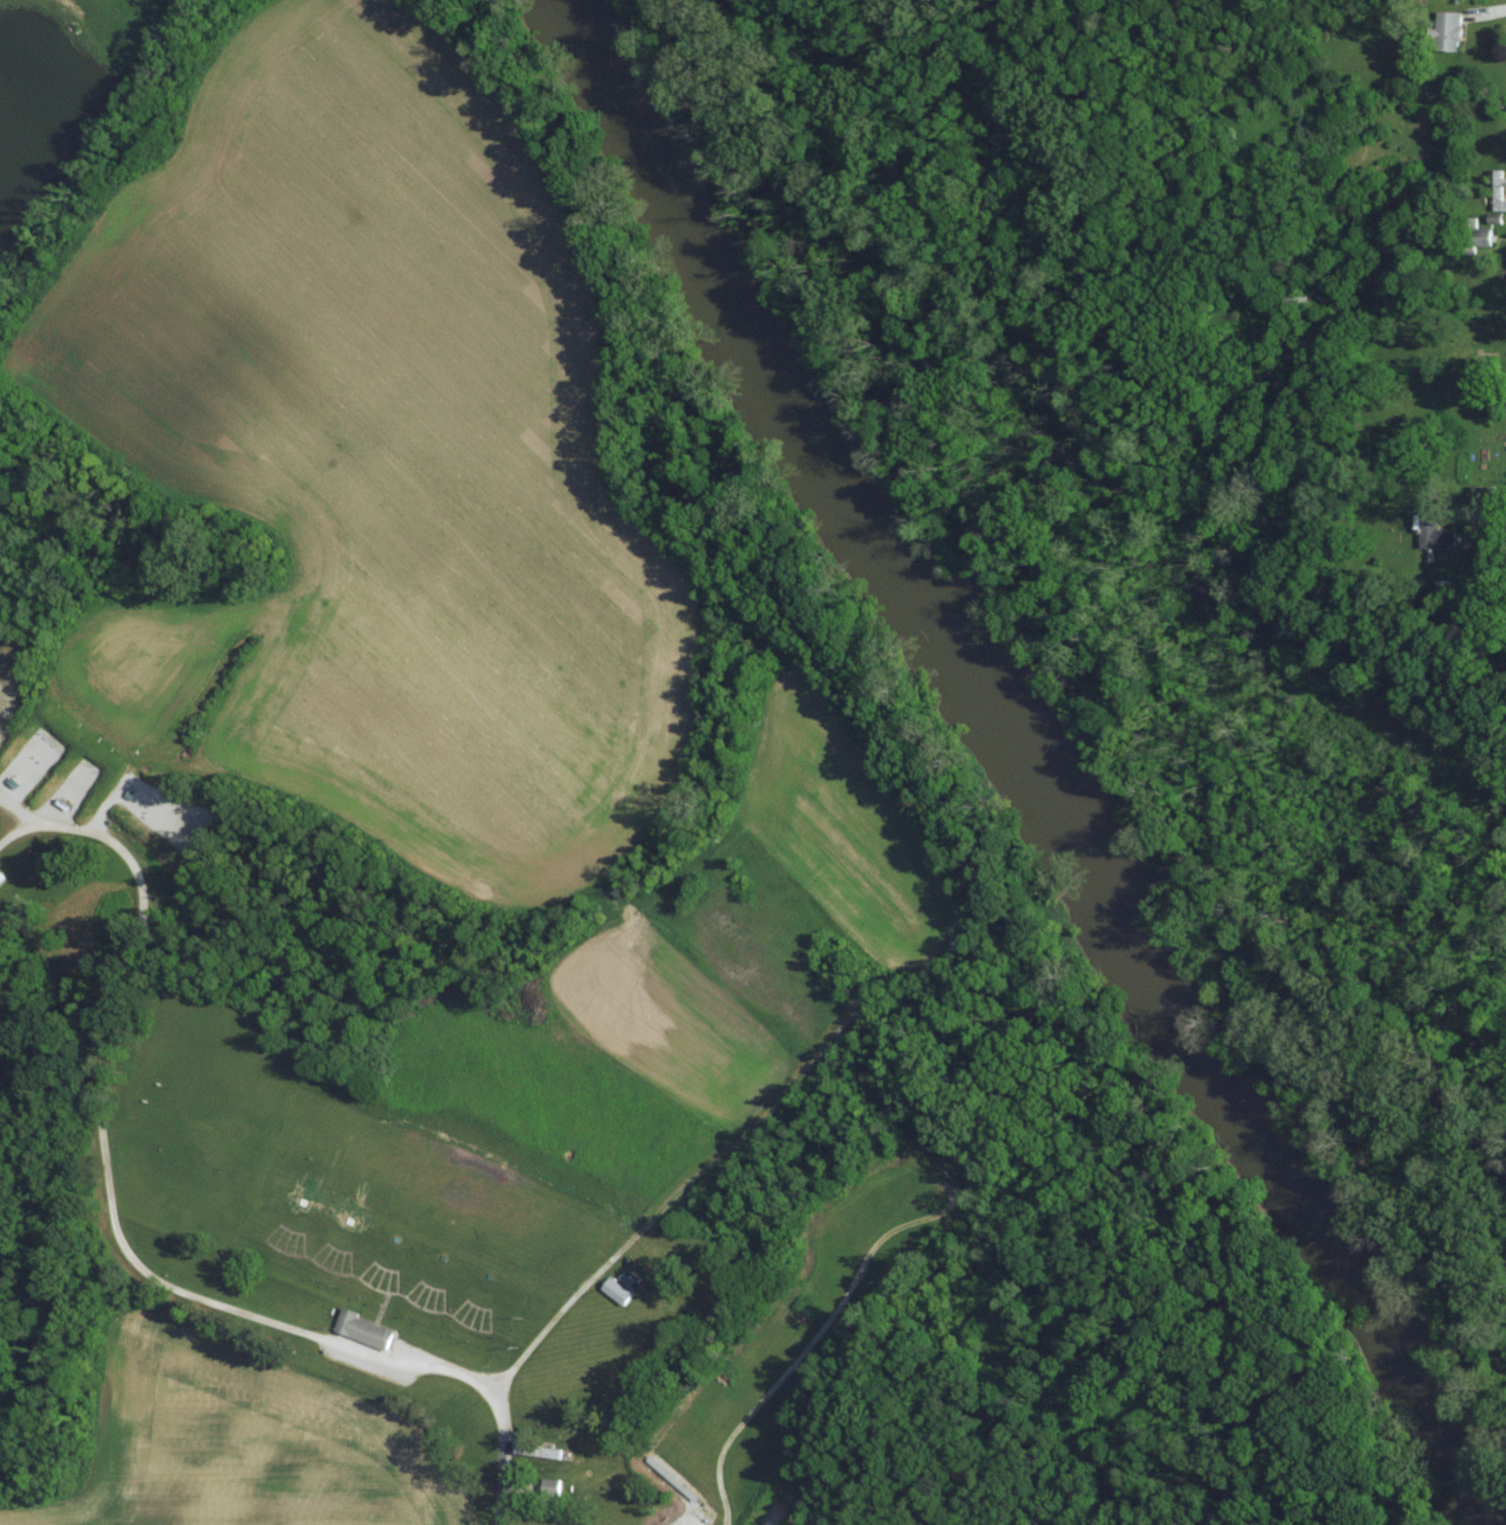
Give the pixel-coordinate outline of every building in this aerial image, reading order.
[(1462,51),(1462,15),(1444,15),(1444,51),(1462,51)] [(1457,529),(1441,529),(1441,506),(1422,506),(1422,546),(1457,546),(1457,529)] [(634,1292),(613,1277),(605,1288),(627,1303),(634,1292)] [(389,1349),(395,1328),(360,1318),(362,1310),(343,1305),(335,1333),(389,1349)] [(563,1447),(518,1446),(517,1455),(562,1456),(563,1447)]
